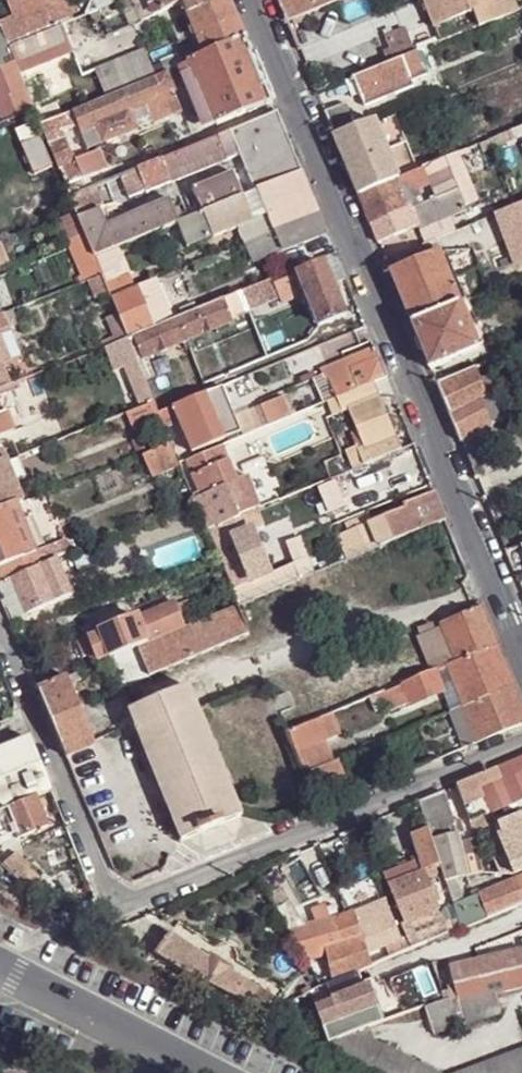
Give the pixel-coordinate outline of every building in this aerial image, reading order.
[(75,19),(67,0),(7,0),(15,19),(0,24),(0,30),(1,32),(7,47),(41,34),(75,19)] [(7,0),(0,0),(0,24),(15,19),(7,0)] [(141,18),(183,1),(186,0),(133,0),(141,18)] [(187,14),(221,0),(186,0),(183,1),(187,14)] [(245,39),(230,0),(221,0),(187,14),(205,56),(245,39)] [(346,0),(283,0),(278,2),(287,24),(346,0)] [(435,29),(474,13),(492,7),(491,4),(489,0),(424,0),(435,29)] [(479,28),(518,12),(518,11),(513,0),(504,0),(491,4),(492,7),(474,13),(479,28)] [(518,11),(521,9),(521,0),(513,0),(518,11)] [(474,13),(435,29),(442,42),(479,28),(474,13)] [(405,26),(384,33),(392,55),(412,47),(405,26)] [(0,33),(0,67),(14,62),(7,47),(1,32),(0,33)] [(50,56),(41,34),(7,47),(14,62),(17,69),(50,56)] [(271,102),(266,88),(263,89),(249,56),(252,54),(245,39),(205,56),(195,60),(190,62),(216,123),(216,125),(271,102)] [(93,68),(105,97),(116,92),(154,77),(143,48),(93,68)] [(178,57),(182,65),(190,62),(195,60),(192,51),(178,57)] [(418,53),(352,78),(359,95),(365,109),(413,88),(411,83),(426,76),(418,53)] [(1,123),(20,115),(34,109),(17,69),(14,62),(0,67),(0,122),(1,123)] [(203,128),(216,123),(190,62),(182,65),(178,67),(203,128)] [(171,83),(179,80),(174,68),(166,72),(171,83)] [(64,185),(68,197),(87,189),(83,180),(107,170),(100,151),(76,161),(63,131),(78,125),(87,147),(136,128),(134,125),(180,106),(171,83),(166,72),(161,73),(154,77),(116,92),(105,97),(96,101),(72,111),(69,112),(61,115),(40,124),(66,184),(64,185)] [(351,97),(359,95),(352,78),(345,82),(351,97)] [(56,103),(35,113),(40,124),(61,115),(56,103)] [(324,114),(334,138),(354,130),(345,106),(324,114)] [(290,148),(276,113),(217,137),(226,159),(240,154),(245,165),(290,148)] [(334,138),(358,196),(394,182),(398,180),(374,123),(354,130),(334,138)] [(48,156),(39,133),(33,136),(34,139),(41,158),(48,156)] [(504,135),(490,141),(493,149),(508,143),(504,135)] [(226,159),(217,137),(196,146),(160,160),(169,182),(226,159)] [(41,158),(34,139),(22,143),(30,163),(41,158)] [(490,141),(481,145),(485,153),(494,149),(493,149),(490,141)] [(245,165),(255,191),(301,172),(290,148),(245,165)] [(412,211),(419,227),(439,219),(479,202),(459,155),(427,168),(422,170),(428,186),(435,201),(412,211)] [(41,158),(30,163),(34,174),(52,167),(48,156),(41,158)] [(169,182),(160,160),(137,169),(145,190),(146,192),(169,182)] [(121,176),(129,196),(145,190),(137,169),(121,176)] [(398,180),(394,182),(400,198),(428,186),(422,170),(406,176),(398,180)] [(317,213),(301,172),(255,191),(242,196),(200,213),(172,224),(163,227),(173,252),(237,227),(265,216),(272,232),(317,213)] [(242,196),(232,173),(191,190),(200,213),(242,196)] [(358,196),(370,225),(406,210),(400,198),(394,182),(358,196)] [(87,189),(68,197),(75,212),(77,217),(106,205),(110,204),(102,183),(87,189)] [(164,201),(112,221),(106,205),(77,217),(93,256),(113,248),(163,227),(172,224),(164,201)] [(498,213),(505,229),(519,224),(521,222),(521,203),(498,213)] [(370,225),(378,244),(419,227),(412,211),(411,208),(406,210),(370,225)] [(75,212),(58,219),(67,241),(84,282),(87,281),(101,275),(99,269),(93,256),(77,217),(75,212)] [(326,234),(317,213),(272,232),(278,248),(279,252),(326,234)] [(237,227),(245,243),(272,232),(265,216),(237,227)] [(58,219),(51,222),(60,244),(67,241),(58,219)] [(439,219),(419,227),(420,230),(426,244),(446,235),(439,219)] [(251,259),(278,248),(272,232),(245,243),(251,259)] [(93,256),(99,269),(118,261),(113,248),(93,256)] [(389,272),(411,325),(458,306),(437,253),(389,272)] [(334,256),(324,260),(323,265),(333,285),(344,279),(334,256)] [(118,261),(99,269),(101,275),(104,282),(124,274),(118,261)] [(323,265),(298,276),(307,295),(319,325),(343,315),(333,285),(323,265)] [(108,292),(110,297),(134,288),(128,272),(124,274),(104,282),(108,292)] [(101,275),(87,281),(93,298),(108,292),(104,282),(101,275)] [(307,295),(298,276),(275,286),(281,299),(283,304),(307,295)] [(134,288),(110,297),(117,315),(126,338),(127,340),(132,337),(153,329),(142,303),(161,296),(155,279),(134,288)] [(267,282),(223,301),(231,319),(249,312),(281,299),(275,286),(273,280),(267,282)] [(161,296),(142,303),(153,329),(171,321),(170,319),(168,314),(161,296)] [(132,337),(141,359),(148,356),(188,340),(232,322),(231,319),(223,301),(171,321),(153,329),(132,337)] [(194,305),(180,310),(181,314),(195,309),(194,305)] [(411,325),(429,370),(477,351),(458,306),(411,325)] [(180,310),(168,314),(170,319),(181,314),(180,310)] [(232,322),(238,334),(255,327),(249,312),(231,319),(232,322)] [(1,338),(5,336),(6,338),(11,336),(9,330),(12,328),(6,313),(0,315),(0,338),(1,338)] [(126,338),(117,315),(106,320),(115,343),(126,338)] [(232,322),(188,340),(193,355),(239,336),(238,334),(232,322)] [(0,338),(0,355),(3,363),(5,366),(12,363),(1,338),(0,338)] [(103,347),(113,372),(136,362),(136,361),(127,340),(126,338),(115,343),(103,347)] [(386,377),(374,349),(319,371),(321,376),(328,382),(334,398),(372,383),(386,377)] [(136,362),(145,382),(156,376),(148,356),(141,359),(136,361),(136,362)] [(12,384),(5,366),(3,363),(0,364),(0,389),(12,384)] [(438,388),(449,415),(480,400),(486,398),(480,383),(475,372),(438,388)] [(314,379),(324,403),(334,398),(328,382),(321,376),(314,379)] [(489,379),(480,383),(486,398),(480,400),(490,427),(506,419),(489,379)] [(133,386),(142,407),(154,403),(145,382),(133,386)] [(372,383),(334,398),(335,400),(341,413),(357,452),(363,466),(401,451),(372,383)] [(240,432),(221,386),(173,406),(179,424),(191,452),(240,432)] [(265,415),(268,425),(285,419),(291,416),(284,397),(261,407),(265,415)] [(341,413),(335,400),(327,403),(333,417),(341,413)] [(480,400),(449,415),(460,444),(462,443),(487,429),(490,427),(480,400)] [(128,413),(135,429),(161,419),(157,412),(154,403),(142,407),(128,413)] [(11,432),(0,405),(0,436),(11,432)] [(173,406),(157,412),(161,419),(165,430),(179,424),(173,406)] [(487,429),(462,443),(473,470),(500,460),(487,429)] [(170,443),(141,455),(152,480),(181,468),(178,462),(170,443)] [(222,445),(186,459),(200,496),(227,486),(239,517),(257,510),(261,508),(248,477),(236,482),(222,445)] [(350,455),(356,469),(363,466),(357,452),(350,455)] [(0,462),(0,483),(9,507),(16,504),(21,502),(4,461),(0,462)] [(5,508),(9,507),(0,483),(0,510),(5,508)] [(239,517),(227,486),(200,496),(194,499),(195,503),(197,502),(207,530),(225,523),(239,517)] [(445,521),(434,496),(404,508),(406,511),(357,532),(367,554),(445,521)] [(25,558),(36,554),(16,504),(9,507),(5,508),(25,558)] [(25,558),(5,508),(0,510),(0,568),(25,558)] [(250,582),(270,574),(253,532),(264,528),(257,510),(239,517),(225,523),(238,557),(249,579),(250,582)] [(225,523),(207,530),(223,562),(221,562),(222,564),(238,557),(225,523)] [(349,560),(367,554),(357,532),(341,539),(349,560)] [(57,558),(74,551),(69,540),(36,554),(25,558),(0,568),(0,581),(12,577),(12,578),(57,558)] [(250,582),(249,579),(238,557),(222,564),(231,586),(239,605),(246,603),(240,588),(251,583),(250,582)] [(72,595),(57,558),(12,578),(27,614),(72,595)] [(295,565),(301,580),(314,575),(308,560),(304,561),(295,565)] [(27,614),(12,578),(12,577),(0,581),(7,598),(2,600),(4,604),(9,602),(15,618),(27,614)] [(80,598),(69,603),(72,611),(83,605),(80,598)] [(186,602),(175,606),(183,626),(195,621),(186,602)] [(175,606),(173,603),(138,616),(137,616),(99,632),(100,634),(108,657),(109,660),(111,659),(138,647),(148,643),(147,641),(183,626),(175,606)] [(250,635),(239,608),(139,650),(150,677),(250,635)] [(419,637),(435,673),(436,673),(446,667),(457,663),(496,647),(481,608),(440,622),(442,628),(435,631),(434,626),(420,631),(422,636),(419,637)] [(98,660),(108,657),(100,634),(90,638),(95,653),(98,660)] [(95,653),(90,638),(76,644),(81,658),(95,653)] [(124,688),(150,677),(139,650),(138,647),(111,659),(123,688),(124,688)] [(513,687),(496,647),(457,663),(446,667),(461,703),(463,707),(513,687)] [(436,673),(444,691),(450,707),(461,703),(446,667),(436,673)] [(435,673),(384,694),(391,712),(411,704),(411,705),(444,691),(436,673),(435,673)] [(67,677),(37,689),(66,757),(95,746),(67,677)] [(477,744),(521,725),(521,708),(513,687),(463,707),(477,744)] [(242,817),(189,688),(130,713),(181,842),(242,817)] [(450,713),(463,707),(461,703),(450,707),(448,708),(450,713)] [(450,713),(448,714),(462,750),(477,744),(463,707),(450,713)] [(332,716),(289,734),(305,774),(334,761),(326,741),(340,736),(332,716)] [(353,736),(359,751),(374,745),(368,729),(353,736)] [(4,808),(34,797),(49,790),(28,737),(0,749),(0,810),(4,808)] [(457,787),(471,822),(521,802),(521,760),(457,787)] [(334,761),(305,774),(315,797),(345,785),(335,761),(334,761)] [(439,837),(456,831),(452,819),(442,792),(420,802),(430,829),(433,839),(439,837)] [(15,836),(16,839),(47,828),(34,797),(4,808),(0,810),(0,842),(15,836)] [(503,833),(521,826),(521,825),(518,816),(499,824),(503,833)] [(459,817),(452,819),(456,831),(457,834),(463,832),(459,817)] [(514,874),(521,870),(521,826),(503,833),(499,835),(514,874)] [(383,872),(405,924),(441,909),(426,870),(441,864),(433,839),(430,829),(413,834),(420,857),(383,872)] [(457,877),(466,874),(485,869),(475,838),(459,842),(457,834),(456,831),(439,837),(446,863),(441,864),(447,881),(457,877)] [(17,872),(30,860),(19,848),(5,859),(17,872)] [(30,860),(17,872),(28,885),(41,873),(30,860)] [(457,877),(447,881),(454,904),(464,899),(457,877)] [(454,904),(455,905),(462,927),(513,905),(521,902),(521,893),(516,878),(464,899),(454,904)] [(270,899),(307,960),(326,953),(343,947),(337,920),(307,927),(285,892),(270,899)] [(376,950),(390,944),(396,942),(401,940),(386,901),(345,917),(364,968),(381,960),(376,950)] [(444,911),(442,913),(444,919),(449,932),(462,927),(455,905),(444,911)] [(146,915),(132,921),(156,953),(164,941),(146,915)] [(357,971),(364,968),(345,917),(337,920),(343,947),(326,953),(333,980),(357,971)] [(410,948),(449,932),(444,919),(404,936),(410,948)] [(181,972),(265,1013),(272,998),(193,950),(171,934),(156,956),(182,971),(181,972)] [(395,954),(400,952),(396,942),(390,944),(395,954)] [(381,960),(395,954),(390,944),(376,950),(381,960)] [(451,967),(454,984),(444,986),(446,998),(452,997),(453,1002),(497,992),(521,987),(521,950),(451,967)] [(315,1008),(327,1042),(366,1028),(384,1021),(370,984),(363,987),(357,971),(333,980),(334,982),(326,985),(332,1002),(315,1008)] [(502,1012),(497,992),(460,1001),(466,1024),(502,1012)] [(466,1024),(460,1001),(453,1002),(452,997),(424,1007),(433,1034),(466,1024)] [(272,998),(265,1013),(274,1019),(286,1006),(284,1004),(272,998)] [(372,1072),(438,1072),(373,1041),(366,1028),(327,1042),(317,1046),(372,1072)] [(459,1072),(521,1072),(521,1051),(459,1072)]
